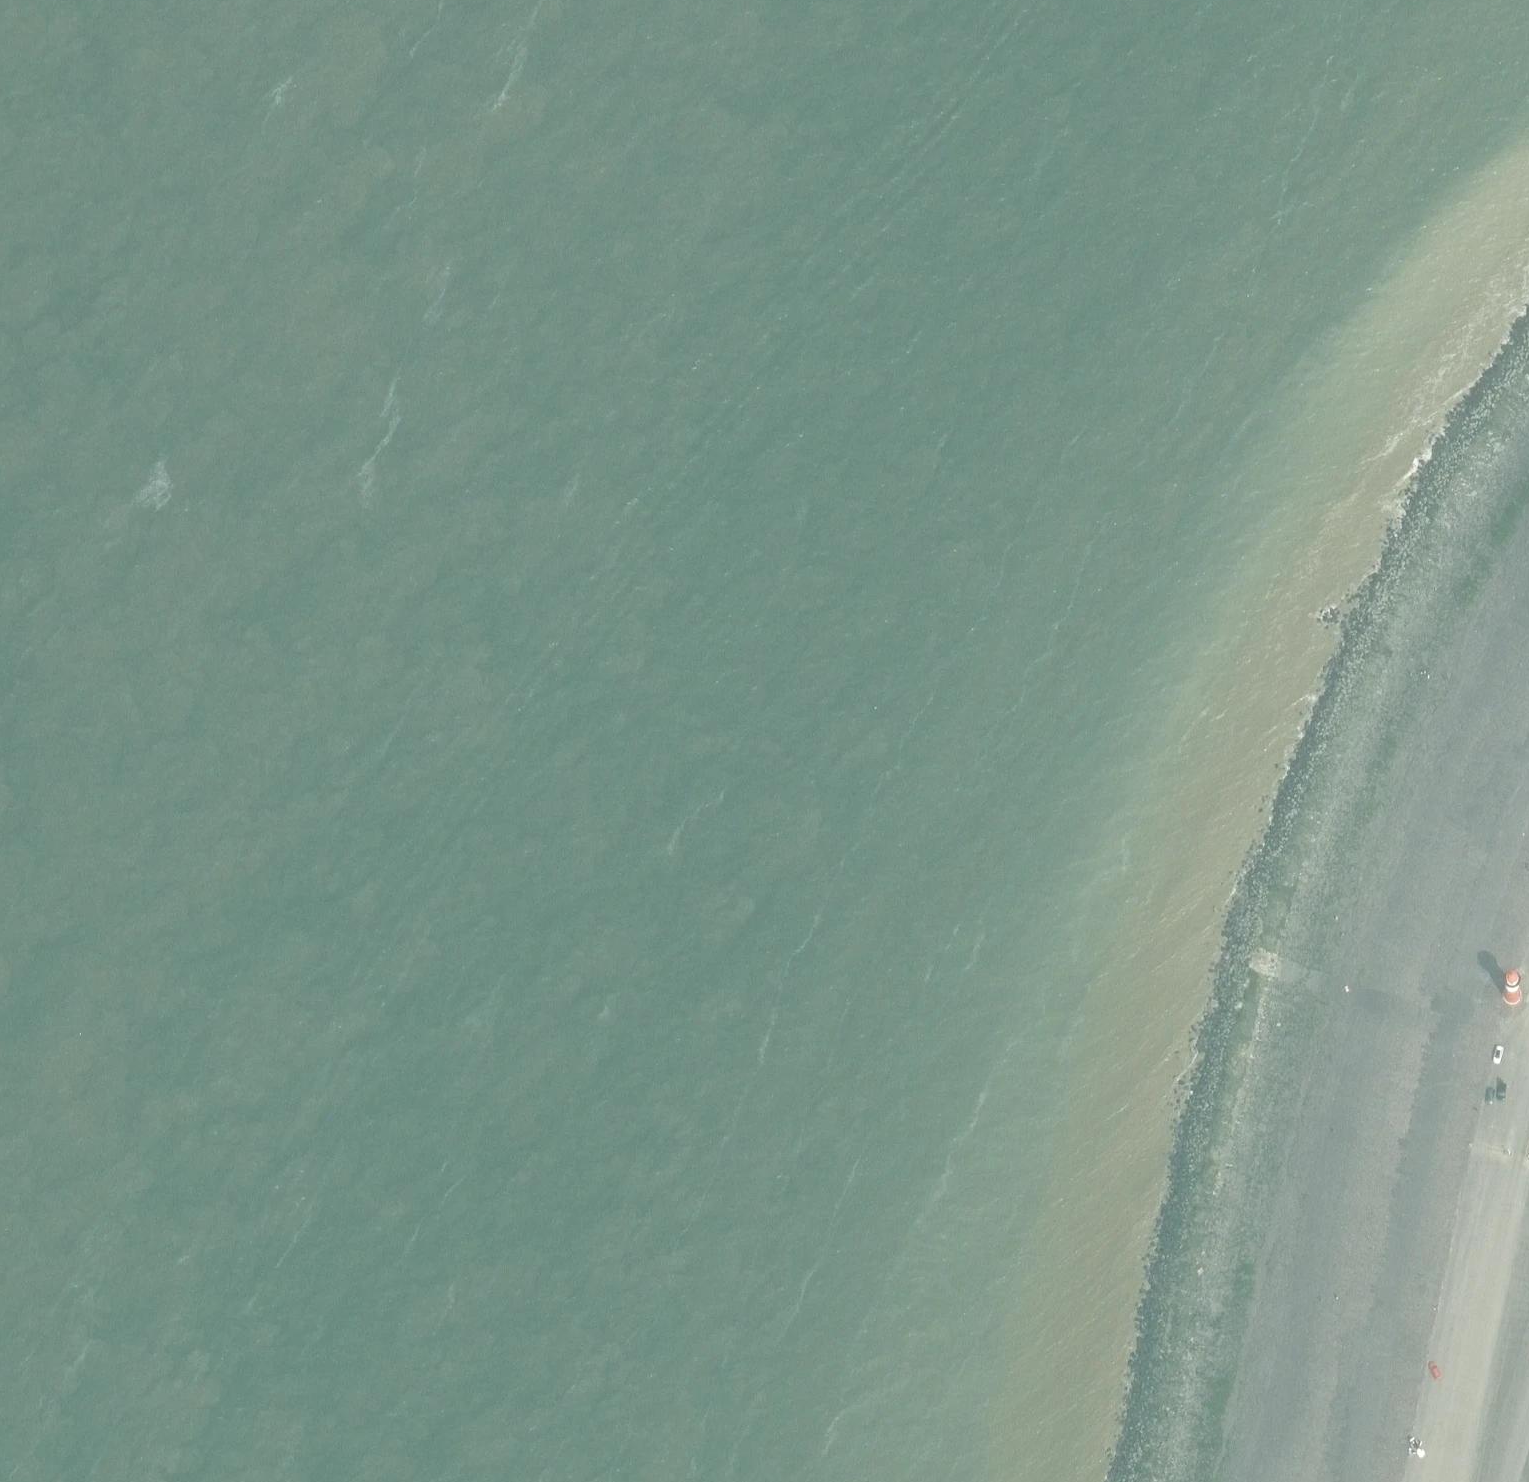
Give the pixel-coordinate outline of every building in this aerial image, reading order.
[(1521,996),(1521,994),(1520,993),(1520,991),(1519,990),(1518,988),(1516,987),(1515,986),(1513,986),(1512,985),(1510,985),(1508,986),(1507,986),(1505,987),(1504,989),(1503,990),(1502,991),(1501,993),(1501,995),(1501,997),(1502,998),(1502,1000),(1503,1001),(1505,1002),(1506,1004),(1508,1004),(1509,1005),(1511,1005),(1513,1005),(1515,1004),(1516,1003),(1517,1002),(1519,1001),(1520,1000),(1520,998),(1521,996)]
